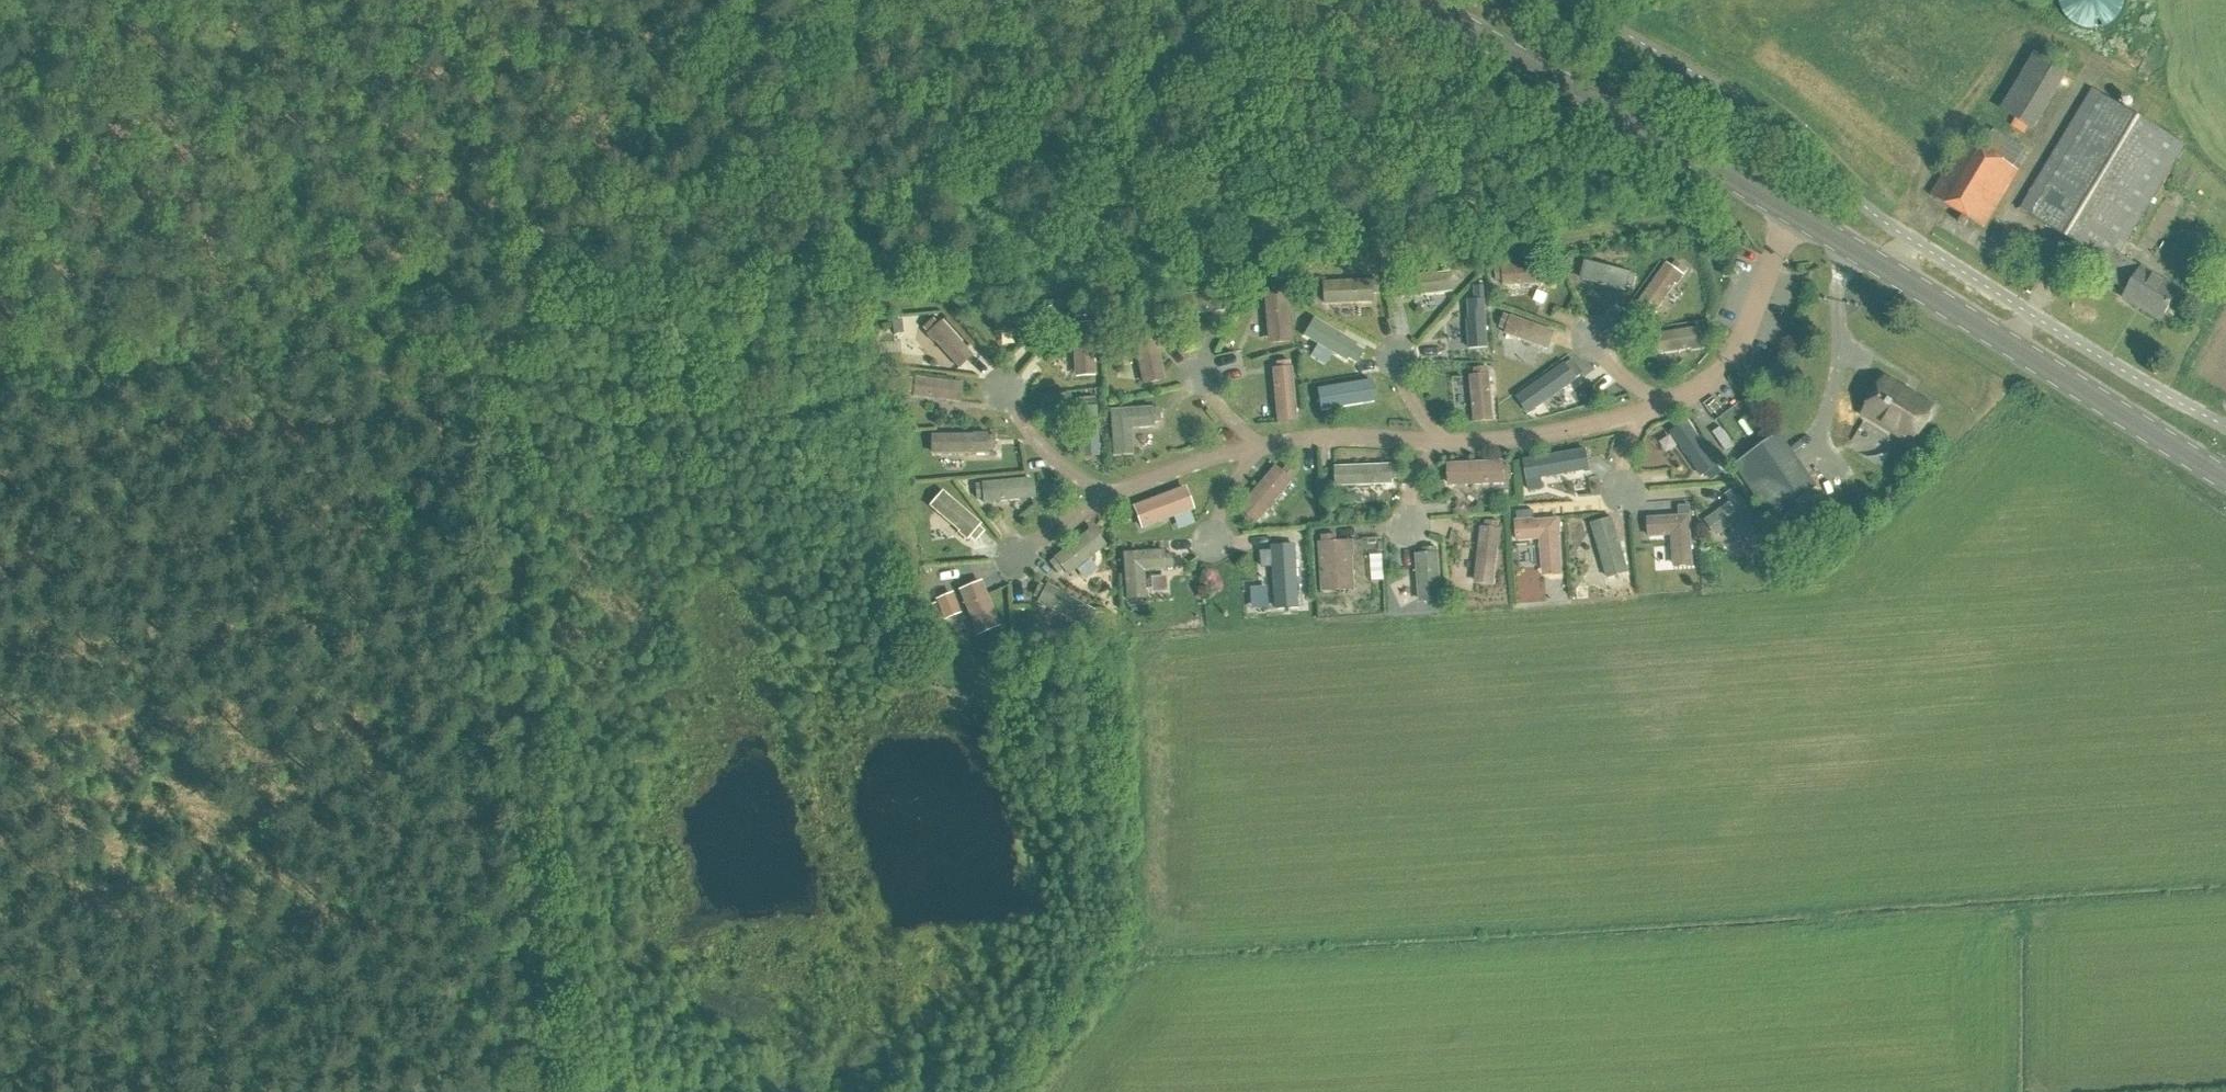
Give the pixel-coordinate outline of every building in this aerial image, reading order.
[(2059,6),(2063,16),(2069,25),(2075,28),(2084,32),(2094,31),(2104,28),(2112,22),(2119,11),(2121,0),(2058,0),(2059,6)] [(2033,55),(1998,112),(2032,132),(2066,75),(2033,55)] [(2159,323),(2178,293),(2117,256),(2183,148),(2093,92),(2019,211),(2106,265),(2099,276),(2126,293),(2122,300),(2159,323)] [(1965,141),(1929,199),(1984,233),(2019,175),(2013,171),(2025,152),(1993,132),(1981,152),(1965,141)] [(1581,280),(1627,292),(1628,288),(1632,274),(1586,262),(1581,280)] [(1687,271),(1675,262),(1672,267),(1667,264),(1637,305),(1654,316),(1676,286),(1677,287),(1684,276),(1684,275),(1687,271)] [(1503,267),(1503,269),(1496,270),(1496,282),(1503,281),(1503,286),(1551,284),(1550,265),(1503,267)] [(1391,279),(1393,293),(1398,292),(1399,299),(1452,293),(1450,273),(1391,279)] [(1638,276),(1632,274),(1628,288),(1634,290),(1638,276)] [(1322,283),(1323,305),(1372,304),(1372,295),(1378,295),(1377,281),(1322,283)] [(1264,295),(1268,344),(1290,343),(1286,287),(1271,288),(1272,294),(1264,295)] [(1466,302),(1469,349),(1488,348),(1485,301),(1484,301),(1483,288),(1472,289),(1473,302),(1466,302)] [(1221,292),(1166,297),(1168,317),(1223,313),(1223,307),(1229,306),(1228,293),(1221,294),(1221,292)] [(1045,309),(996,316),(998,336),(1048,332),(1047,327),(1055,326),(1054,321),(1053,309),(1046,310),(1045,309)] [(1556,332),(1512,317),(1511,318),(1505,315),(1500,327),(1508,330),(1506,335),(1549,351),(1556,332)] [(1094,376),(1091,323),(1087,323),(1086,317),(1074,318),(1074,324),(1071,324),(1075,378),(1094,376)] [(926,335),(958,370),(973,356),(941,322),(938,324),(933,319),(923,329),(927,334),(926,335)] [(1130,331),(1142,385),(1165,380),(1153,326),(1145,328),(1143,321),(1130,324),(1132,330),(1130,331)] [(1314,321),(1304,337),(1344,361),(1346,358),(1354,363),(1361,352),(1353,347),(1354,344),(1314,321)] [(1652,336),(1656,356),(1691,350),(1691,352),(1704,350),(1701,328),(1652,336)] [(1277,421),(1296,419),(1291,370),(1290,370),(1289,362),(1276,363),(1277,371),(1272,372),(1277,421)] [(1529,415),(1575,381),(1582,376),(1572,362),(1565,367),(1565,366),(1518,399),(1529,415)] [(1494,421),(1490,375),(1489,375),(1488,368),(1475,369),(1475,376),(1470,376),(1474,423),(1494,421)] [(962,384),(915,378),(915,379),(908,378),(906,391),(913,392),(912,397),(960,404),(962,384)] [(1912,443),(1932,410),(1885,380),(1864,414),(1912,443)] [(1317,390),(1320,412),(1375,403),(1372,381),(1317,390)] [(1082,458),(1100,457),(1097,406),(1096,398),(1079,399),(1080,407),(1079,407),(1082,458)] [(1718,429),(1731,418),(1720,404),(1706,415),(1718,429)] [(1110,411),(1113,456),(1132,454),(1131,430),(1154,428),(1154,423),(1160,423),(1159,409),(1152,410),(1152,408),(1110,411)] [(1687,424),(1672,435),(1702,477),(1706,474),(1711,480),(1722,473),(1687,424)] [(1780,433),(1733,467),(1772,521),(1818,487),(1780,433)] [(931,435),(930,454),(987,454),(987,449),(994,449),(994,436),(931,435)] [(1579,454),(1525,463),(1529,491),(1541,489),(1539,479),(1560,475),(1587,471),(1584,453),(1579,454)] [(1504,467),(1504,462),(1448,464),(1449,487),(1506,485),(1506,481),(1512,480),(1511,466),(1504,467)] [(1392,466),(1335,468),(1336,488),(1394,486),(1393,481),(1400,480),(1400,466),(1392,467),(1392,466)] [(1277,467),(1240,510),(1258,524),(1298,477),(1287,468),(1283,472),(1277,467)] [(981,484),(983,503),(1034,498),(1032,479),(981,484)] [(1133,507),(1141,530),(1194,510),(1185,487),(1133,507)] [(929,507),(966,541),(980,526),(943,492),(929,507)] [(1706,521),(1718,537),(1736,525),(1756,552),(1771,542),(1740,497),(1706,521)] [(1647,518),(1648,538),(1672,537),(1674,567),(1694,566),(1691,516),(1647,518)] [(1540,540),(1543,577),(1562,575),(1560,518),(1515,521),(1517,542),(1540,540)] [(1591,525),(1607,579),(1629,573),(1613,519),(1591,525)] [(1475,583),(1496,585),(1502,531),(1499,530),(1500,523),(1486,522),(1486,529),(1481,528),(1475,583)] [(1054,558),(1067,576),(1105,547),(1091,529),(1054,558)] [(1322,537),(1323,543),(1319,543),(1322,593),(1356,591),(1354,541),(1338,542),(1337,536),(1322,537)] [(1272,547),(1272,552),(1269,552),(1261,552),(1261,553),(1262,569),(1266,569),(1273,568),(1275,611),(1300,610),(1299,601),(1296,546),(1278,547),(1272,547)] [(1416,555),(1419,604),(1442,603),(1439,554),(1438,548),(1423,549),(1423,555),(1416,555)] [(1123,554),(1126,601),(1146,600),(1144,572),(1166,570),(1165,568),(1173,568),(1172,554),(1164,555),(1164,551),(1123,554)] [(981,583),(960,592),(977,635),(998,626),(981,583)] [(1096,612),(1046,585),(1037,602),(1086,629),(1096,612)] [(1543,590),(1545,603),(1566,600),(1564,587),(1543,590)] [(1165,609),(1165,589),(1149,589),(1149,608),(1165,609)] [(953,595),(936,602),(943,620),(960,612),(953,595)]
